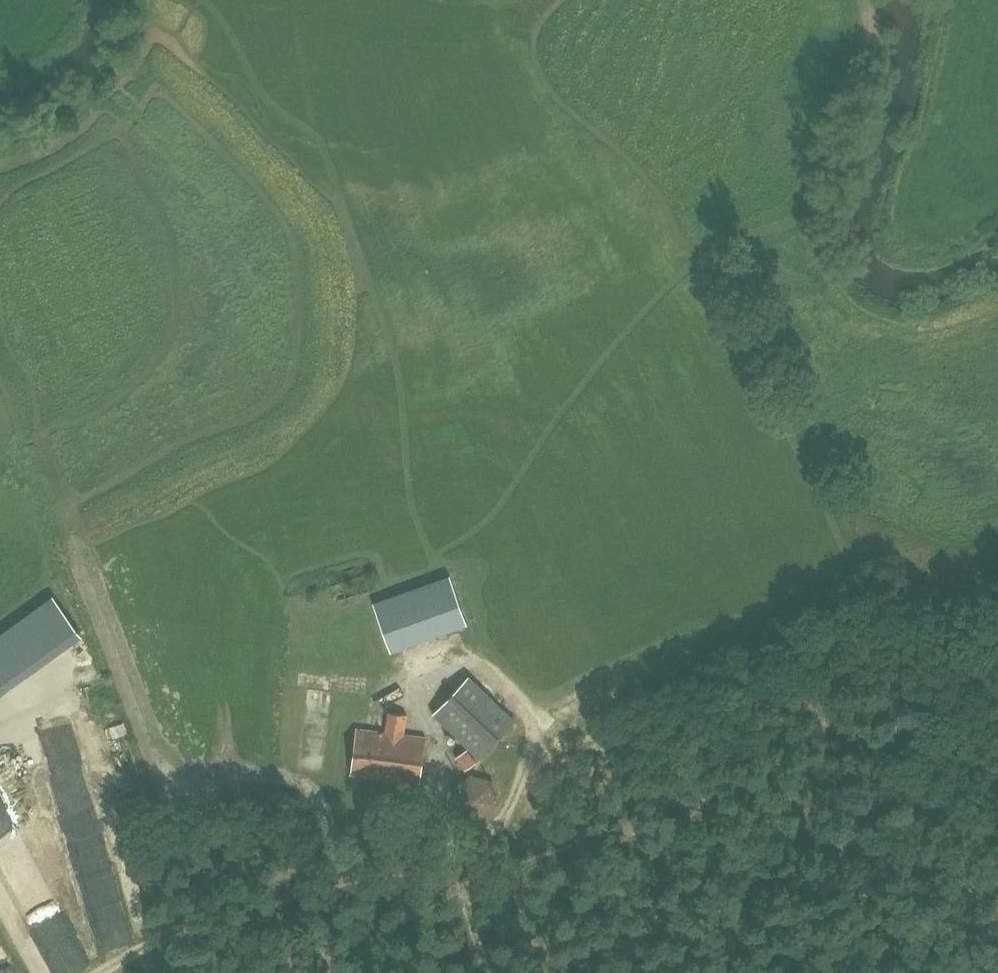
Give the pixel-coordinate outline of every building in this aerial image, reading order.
[(448,575),(372,603),(389,649),(465,620),(448,575)] [(434,711),(480,756),(514,722),(467,677),(434,711)] [(385,731),(356,728),(351,774),(419,782),(425,736),(403,734),(406,714),(388,711),(385,731)] [(481,821),(499,804),(494,780),(470,773),(452,790),(458,813),(481,821)]
